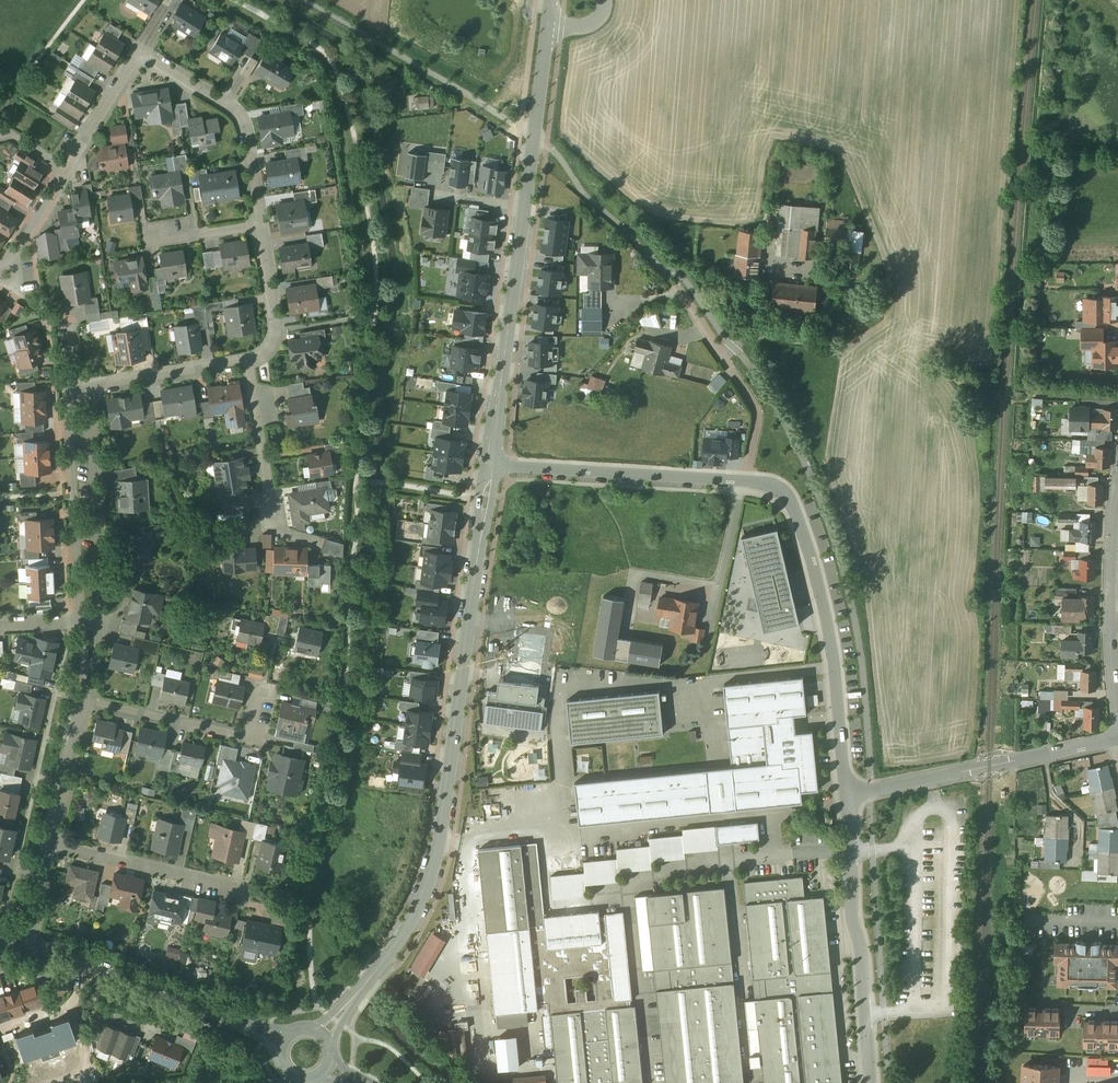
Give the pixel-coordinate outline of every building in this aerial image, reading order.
[(142,5),(140,9),(142,10),(142,9),(150,13),(158,0),(134,0),(142,5)] [(168,7),(175,11),(180,3),(182,0),(172,0),(169,5),(168,7)] [(180,3),(175,11),(173,15),(177,17),(172,24),(180,29),(181,26),(195,35),(205,18),(180,3)] [(122,32),(110,24),(104,33),(117,41),(122,32)] [(117,41),(104,33),(96,47),(116,60),(118,56),(117,55),(124,45),(117,41)] [(242,46),(222,33),(210,52),(231,64),(242,46)] [(253,36),(243,53),(251,58),(251,57),(261,41),(253,36)] [(116,60),(96,47),(87,61),(99,69),(106,73),(113,63),(114,64),(116,60)] [(292,71),(265,55),(255,72),(276,85),(280,78),(286,81),(292,71)] [(251,58),(241,74),(248,79),(258,62),(251,57),(251,58)] [(99,69),(87,61),(84,58),(77,68),(93,78),(99,69)] [(93,78),(77,68),(71,79),(75,81),(87,88),(93,78)] [(87,88),(75,81),(67,94),(87,107),(89,103),(88,102),(94,92),(87,88)] [(167,89),(132,95),(136,117),(158,113),(159,121),(171,120),(172,119),(170,105),(167,89)] [(87,107),(67,94),(58,108),(77,119),(83,110),(85,110),(87,107)] [(415,96),(415,109),(436,108),(435,95),(415,96)] [(186,103),(177,104),(181,127),(189,126),(188,121),(188,120),(186,103)] [(302,103),(282,106),(283,114),(289,113),(289,116),(303,114),(302,103)] [(177,104),(170,105),(172,119),(171,120),(173,128),(181,127),(177,104)] [(68,118),(56,111),(52,117),(64,125),(68,118)] [(283,114),(259,118),(263,147),(275,145),(274,137),(292,134),(289,116),(289,113),(283,114)] [(218,119),(201,122),(202,123),(198,124),(197,119),(188,120),(188,121),(189,126),(191,142),(193,141),(192,140),(198,139),(199,145),(215,142),(214,131),(220,130),(218,119)] [(481,129),(488,139),(495,134),(489,124),(481,129)] [(114,147),(98,149),(101,171),(127,167),(124,146),(127,146),(124,128),(124,126),(111,128),(114,147)] [(131,127),(124,128),(127,146),(134,145),(134,144),(131,127)] [(301,147),(285,150),(286,161),(296,159),(297,162),(304,161),(301,147)] [(36,161),(19,151),(15,158),(20,162),(21,161),(32,168),(36,161)] [(447,154),(427,151),(427,155),(428,155),(426,165),(432,166),(431,171),(444,173),(447,154)] [(427,155),(409,152),(405,177),(424,179),(426,165),(428,155),(427,155)] [(186,155),(172,157),(175,173),(179,173),(188,172),(188,171),(186,155)] [(470,160),(453,157),(452,167),(450,175),(451,175),(450,185),(466,187),(467,182),(470,160)] [(286,161),(266,164),(270,186),(293,182),(292,173),(298,172),(297,162),(296,159),(286,161)] [(477,161),(470,160),(467,182),(474,183),(477,161)] [(32,168),(21,161),(20,162),(19,165),(12,176),(15,178),(32,189),(33,188),(41,174),(32,168)] [(15,162),(12,163),(6,173),(12,176),(19,165),(15,162)] [(499,168),(483,166),(482,172),(481,172),(480,179),(481,179),(480,189),(496,191),(499,170),(499,168)] [(206,168),(188,171),(188,172),(190,183),(201,181),(208,180),(207,176),(206,168)] [(506,171),(499,170),(496,191),(503,192),(506,171)] [(234,172),(210,175),(213,194),(226,192),(226,196),(227,198),(238,196),(234,172)] [(175,173),(150,177),(153,198),(164,196),(165,200),(175,199),(175,201),(183,200),(179,173),(175,173)] [(208,180),(201,181),(204,202),(216,200),(215,198),(226,196),(226,192),(213,194),(210,175),(207,176),(208,180)] [(32,189),(15,178),(6,191),(6,192),(16,198),(26,204),(35,190),(33,188),(32,189)] [(91,184),(82,185),(83,192),(86,191),(87,202),(94,201),(91,184)] [(140,186),(128,187),(129,195),(130,201),(142,199),(140,186)] [(430,189),(414,187),(411,206),(427,208),(427,207),(428,208),(430,189)] [(6,192),(6,191),(0,188),(0,197),(12,204),(12,205),(16,198),(6,192)] [(310,190),(293,193),(294,201),(311,198),(310,190)] [(83,192),(71,194),(74,210),(75,218),(88,216),(89,216),(87,202),(86,191),(83,192)] [(129,195),(108,198),(110,214),(116,213),(118,221),(133,218),(130,201),(129,195)] [(0,197),(0,210),(6,214),(12,204),(0,197)] [(303,201),(277,205),(282,232),(307,228),(303,201)] [(818,209),(781,205),(777,255),(814,259),(818,209)] [(428,208),(427,207),(427,208),(425,222),(423,222),(422,229),(424,230),(424,232),(445,235),(448,210),(428,208)] [(489,210),(470,208),(468,218),(473,218),(473,217),(488,219),(489,210)] [(0,210),(0,231),(6,235),(6,236),(7,236),(17,220),(6,214),(0,210)] [(74,210),(59,212),(62,229),(63,237),(66,237),(78,235),(77,228),(75,218),(74,210)] [(567,260),(572,217),(550,215),(547,252),(559,253),(559,259),(567,260)] [(88,216),(75,218),(77,228),(90,226),(88,216)] [(488,219),(473,217),(473,218),(471,233),(495,236),(495,233),(497,233),(498,225),(495,224),(495,220),(488,219)] [(849,223),(827,220),(824,245),(846,248),(849,223)] [(62,229),(54,230),(58,251),(69,249),(66,237),(63,237),(62,229)] [(762,233),(740,231),(737,256),(759,258),(762,233)] [(321,233),(309,235),(311,249),(324,247),(321,233)] [(495,236),(471,233),(469,249),(472,249),(490,252),(491,252),(492,248),(495,249),(496,240),(494,240),(495,236)] [(245,242),(231,245),(231,244),(220,245),(224,269),(249,264),(245,241),(244,241),(245,242)] [(307,244),(280,248),(283,271),(294,270),(294,265),(310,263),(307,244)] [(490,252),(472,249),(470,259),(477,260),(489,261),(490,252)] [(182,252),(160,255),(162,268),(163,276),(165,276),(173,274),(186,272),(182,252)] [(859,253),(846,252),(843,275),(857,277),(859,253)] [(613,254),(590,254),(590,255),(579,255),(579,270),(590,270),(590,287),(602,287),(612,287),(612,268),(613,268),(613,254)] [(759,258),(737,256),(735,274),(757,276),(759,258)] [(470,259),(459,257),(457,271),(464,272),(465,272),(475,273),(477,260),(470,259)] [(141,258),(114,263),(118,286),(122,286),(122,285),(119,285),(118,278),(128,276),(128,278),(130,279),(132,291),(146,288),(141,258)] [(162,268),(155,269),(156,277),(158,286),(166,285),(165,276),(163,276),(162,268)] [(567,270),(544,268),(542,292),(565,294),(567,270)] [(475,273),(465,272),(464,272),(463,282),(460,282),(458,295),(461,295),(461,296),(485,299),(488,275),(475,273)] [(84,273),(62,276),(64,287),(65,294),(66,304),(83,301),(88,300),(88,299),(84,273)] [(332,275),(316,278),(317,289),(333,286),(332,275)] [(156,277),(149,278),(151,295),(159,294),(158,286),(156,277)] [(756,281),(740,279),(737,304),(753,306),(756,281)] [(817,287),(774,283),(772,307),(815,312),(817,287)] [(314,285),(286,289),(290,313),(310,310),(309,308),(318,306),(314,285)] [(602,287),(590,287),(590,294),(584,293),(584,308),(602,308),(602,287)] [(97,297),(88,299),(88,300),(83,301),(86,323),(100,320),(97,297)] [(1098,297),(1098,299),(1099,299),(1099,311),(1108,311),(1108,319),(1109,319),(1117,319),(1117,297),(1098,297)] [(1098,299),(1085,299),(1085,321),(1109,321),(1109,319),(1108,319),(1108,311),(1099,311),(1099,299),(1098,299)] [(224,301),(204,304),(205,308),(206,312),(225,309),(225,308),(224,301)] [(19,316),(24,305),(17,302),(12,312),(19,316)] [(250,304),(225,308),(225,309),(229,335),(254,331),(250,304)] [(0,311),(0,324),(2,326),(12,310),(4,305),(0,311)] [(535,326),(565,326),(565,305),(535,305),(535,326)] [(205,308),(193,310),(196,324),(197,330),(208,328),(206,312),(205,308)] [(583,308),(583,330),(602,330),(603,309),(602,308),(584,308),(583,308)] [(484,315),(456,311),(454,329),(482,332),(484,315)] [(146,313),(130,316),(133,330),(139,329),(140,330),(148,329),(146,313)] [(641,318),(644,328),(660,323),(656,313),(641,318)] [(196,324),(167,329),(175,328),(180,353),(201,349),(197,330),(196,324)] [(26,325),(8,331),(11,339),(13,338),(28,333),(26,325)] [(1102,328),(1082,328),(1083,347),(1091,347),(1091,342),(1102,342),(1102,328)] [(133,330),(115,333),(118,350),(114,351),(116,363),(145,358),(142,345),(140,330),(139,329),(133,330)] [(324,329),(299,333),(300,340),(318,337),(319,338),(325,337),(325,341),(326,341),(324,329)] [(28,333),(13,338),(17,352),(11,354),(16,353),(16,352),(41,344),(40,340),(38,341),(35,331),(28,333)] [(300,340),(288,342),(291,362),(297,361),(298,368),(315,366),(314,365),(312,365),(311,359),(321,357),(319,338),(318,337),(300,340)] [(475,341),(456,338),(455,346),(474,348),(475,341)] [(672,348),(652,342),(652,343),(639,339),(636,351),(647,354),(643,368),(679,378),(682,366),(668,363),(672,348)] [(1091,342),(1091,347),(1091,349),(1093,350),(1095,350),(1095,366),(1117,366),(1117,360),(1117,347),(1116,347),(1116,342),(1102,342),(1091,342)] [(41,344),(16,352),(16,353),(20,367),(21,367),(36,362),(43,360),(39,350),(41,350),(40,346),(41,345),(41,344)] [(551,345),(531,344),(531,366),(544,366),(550,367),(551,345)] [(474,348),(455,346),(452,366),(478,370),(479,361),(480,361),(481,354),(480,354),(481,349),(474,348)] [(36,362),(21,367),(20,367),(18,368),(21,376),(39,370),(36,362)] [(718,389),(727,380),(720,373),(711,382),(718,389)] [(538,375),(537,383),(547,384),(555,385),(556,377),(538,375)] [(602,393),(606,380),(591,375),(589,383),(583,382),(582,386),(602,393)] [(457,384),(439,381),(438,387),(441,390),(449,392),(449,391),(456,392),(457,384)] [(35,382),(16,383),(17,393),(21,393),(21,392),(36,392),(35,382)] [(303,382),(288,384),(290,399),(311,396),(309,387),(304,388),(303,382)] [(537,383),(527,382),(524,407),(544,409),(547,384),(537,383)] [(238,385),(218,388),(218,387),(208,389),(210,401),(212,414),(213,413),(225,411),(228,427),(244,424),(242,409),(242,408),(238,385)] [(192,387),(161,392),(163,400),(165,414),(166,414),(184,411),(185,418),(196,416),(192,387)] [(36,392),(21,392),(21,393),(22,408),(46,406),(46,402),(45,402),(44,391),(36,392)] [(456,392),(449,391),(449,392),(447,407),(470,410),(472,402),(470,402),(471,394),(456,392)] [(290,399),(288,400),(290,413),(286,414),(288,426),(319,421),(316,403),(312,404),(311,396),(290,399)] [(720,396),(714,404),(721,409),(727,402),(720,396)] [(127,398),(121,399),(120,400),(109,402),(108,403),(110,415),(111,416),(112,426),(114,427),(124,426),(125,424),(124,420),(141,417),(139,404),(138,398),(136,397),(128,398),(127,398)] [(1034,398),(1034,406),(1044,406),(1044,398),(1034,398)] [(163,400),(152,402),(155,420),(166,419),(166,414),(165,414),(163,400)] [(210,401),(201,403),(203,419),(213,417),(213,413),(212,414),(210,401)] [(152,402),(139,404),(141,417),(144,417),(144,421),(146,422),(155,420),(152,402)] [(46,406),(22,408),(23,423),(25,423),(44,422),(46,422),(45,411),(46,411),(46,406)] [(470,410),(447,407),(445,422),(452,423),(467,425),(468,417),(469,417),(470,410)] [(1089,409),(1071,408),(1071,410),(1069,412),(1069,419),(1071,421),(1070,429),(1088,430),(1089,409)] [(1117,410),(1104,409),(1104,416),(1093,416),(1093,414),(1092,414),(1092,427),(1096,427),(1103,428),(1103,429),(1112,429),(1117,429),(1117,410)] [(445,422),(436,420),(433,423),(433,429),(450,431),(452,423),(445,422)] [(44,422),(25,423),(26,433),(33,432),(44,432),(44,422)] [(1112,429),(1103,429),(1103,428),(1096,427),(1095,440),(1112,440),(1112,429)] [(450,431),(433,429),(431,438),(438,438),(449,439),(450,431),(451,431),(450,431)] [(26,433),(19,433),(19,444),(24,443),(34,442),(33,432),(26,433)] [(460,439),(451,438),(450,440),(449,439),(438,438),(436,452),(464,456),(465,448),(464,448),(465,442),(459,441),(460,439)] [(727,438),(727,440),(726,456),(737,457),(738,438),(727,438)] [(727,440),(705,439),(705,444),(703,444),(702,454),(704,454),(704,459),(710,460),(710,462),(719,463),(720,460),(726,460),(726,456),(727,440)] [(34,442),(24,443),(25,458),(50,457),(49,457),(48,441),(34,442)] [(342,442),(324,445),(326,452),(329,452),(329,453),(343,450),(342,442)] [(1110,448),(1096,448),(1096,455),(1086,455),(1086,467),(1089,467),(1109,468),(1110,448)] [(326,452),(307,455),(309,467),(313,470),(314,476),(333,473),(329,453),(329,452),(326,452)] [(464,456),(436,452),(434,467),(434,468),(461,472),(462,464),(463,464),(464,456)] [(50,457),(25,458),(26,473),(35,473),(50,472),(49,457),(50,457)] [(243,458),(213,463),(213,464),(215,475),(215,476),(216,476),(218,476),(219,477),(220,477),(222,478),(223,480),(224,482),(225,483),(226,491),(227,491),(228,498),(241,496),(240,489),(247,488),(246,478),(249,478),(247,468),(244,468),(243,458)] [(1076,467),(1064,466),(1064,475),(1075,476),(1076,467)] [(136,467),(114,470),(115,479),(137,478),(136,467)] [(434,467),(427,467),(426,479),(433,480),(434,468),(434,467)] [(1086,467),(1076,467),(1075,476),(1089,476),(1089,467),(1086,467)] [(35,473),(26,473),(20,473),(21,487),(36,486),(35,473)] [(1060,477),(1047,477),(1047,485),(1059,485),(1060,477)] [(1085,478),(1060,477),(1059,485),(1084,486),(1085,478)] [(1097,477),(1085,477),(1085,478),(1084,486),(1089,486),(1089,484),(1097,485),(1097,477)] [(146,479),(124,481),(125,496),(118,496),(119,506),(116,506),(117,512),(150,510),(150,509),(142,510),(141,490),(146,490),(146,479)] [(330,480),(315,483),(316,490),(324,489),(324,490),(332,488),(330,480)] [(1097,485),(1089,484),(1089,486),(1088,504),(1102,505),(1103,485),(1097,485)] [(316,490),(290,495),(294,523),(304,522),(303,514),(328,510),(326,501),(334,500),(336,497),(335,490),(332,488),(324,490),(324,489),(316,490)] [(228,498),(222,499),(224,514),(248,510),(246,495),(241,496),(228,498)] [(447,506),(428,503),(427,510),(432,511),(432,510),(446,512),(447,506)] [(446,512),(432,510),(432,511),(430,525),(456,528),(457,521),(456,521),(457,514),(446,512)] [(37,512),(19,513),(20,522),(26,522),(26,521),(37,520),(37,512)] [(1018,512),(1018,521),(1033,521),(1033,512),(1018,512)] [(1077,515),(1059,514),(1059,522),(1077,522),(1077,515)] [(1090,514),(1077,514),(1077,515),(1077,522),(1082,523),(1082,522),(1090,522),(1090,514)] [(246,519),(230,520),(231,541),(242,540),(242,537),(246,536),(246,519)] [(37,520),(26,521),(26,522),(27,535),(52,534),(52,528),(53,528),(52,520),(37,520)] [(1090,522),(1082,522),(1082,523),(1081,530),(1070,530),(1069,541),(1095,542),(1095,522),(1090,522)] [(142,525),(125,526),(125,535),(136,535),(136,537),(142,536),(142,525)] [(456,528),(430,525),(428,538),(428,539),(442,541),(453,542),(454,535),(455,535),(456,528)] [(778,529),(742,537),(764,632),(800,624),(795,603),(793,601),(792,601),(785,574),(788,573),(778,529)] [(52,534),(27,535),(28,549),(39,549),(54,548),(54,540),(52,540),(52,534)] [(271,534),(263,534),(263,547),(271,547),(271,534)] [(142,536),(136,537),(137,542),(126,543),(127,570),(145,569),(144,559),(151,559),(150,546),(153,546),(152,536),(142,536)] [(442,541),(428,539),(428,538),(423,537),(422,545),(441,547),(442,547),(442,541)] [(1041,546),(1041,537),(1032,537),(1032,545),(1041,546)] [(231,541),(223,541),(224,565),(233,565),(233,570),(255,569),(254,552),(243,552),(242,540),(231,541)] [(422,545),(421,545),(420,552),(427,553),(427,552),(440,554),(441,547),(422,545)] [(289,574),(291,549),(275,548),(275,552),(269,552),(268,570),(275,570),(274,573),(284,573),(284,574),(289,574)] [(343,550),(335,548),(333,555),(343,557),(343,550)] [(39,549),(28,549),(24,549),(25,560),(36,559),(39,559),(39,549)] [(291,549),(289,574),(296,574),(295,571),(305,571),(305,569),(305,564),(306,549),(291,549)] [(1076,552),(1064,551),(1064,559),(1076,560),(1076,559),(1076,552)] [(1090,551),(1076,551),(1076,552),(1076,559),(1081,560),(1081,559),(1089,559),(1090,551)] [(440,554),(427,552),(427,553),(425,567),(452,571),(453,562),(449,562),(450,555),(440,554)] [(1089,559),(1081,559),(1081,560),(1080,570),(1074,570),(1074,578),(1080,579),(1094,579),(1094,559),(1089,559)] [(331,565),(305,564),(305,569),(308,569),(307,586),(321,587),(321,584),(330,584),(331,565)] [(29,566),(25,567),(26,567),(27,583),(54,582),(53,571),(52,572),(49,572),(49,566),(49,565),(37,566),(29,566)] [(452,571),(425,567),(423,582),(423,583),(436,584),(446,586),(447,579),(451,580),(452,571)] [(555,578),(556,595),(571,594),(571,578),(555,578)] [(436,584),(423,583),(423,582),(417,581),(416,589),(420,589),(435,591),(436,584)] [(541,581),(541,591),(555,591),(555,581),(541,581)] [(54,582),(27,583),(28,599),(27,599),(27,600),(51,599),(51,598),(50,592),(53,592),(54,592),(54,582)] [(654,584),(642,582),(639,601),(651,603),(654,584)] [(1077,588),(1057,587),(1057,596),(1076,596),(1077,588)] [(435,591),(420,589),(420,591),(419,591),(418,599),(438,602),(439,592),(435,591)] [(155,595),(133,590),(127,617),(149,622),(153,607),(159,608),(162,597),(155,595)] [(1093,596),(1080,596),(1080,599),(1079,615),(1079,616),(1093,616),(1093,596)] [(698,603),(661,597),(658,614),(672,616),(671,628),(694,632),(695,628),(698,603)] [(624,601),(604,598),(595,655),(659,664),(662,644),(619,638),(624,601)] [(438,602),(418,599),(418,604),(423,605),(421,621),(423,622),(425,624),(431,624),(433,623),(445,625),(448,603),(438,602)] [(1080,599),(1069,599),(1069,607),(1065,607),(1065,617),(1062,617),(1062,618),(1079,619),(1079,616),(1079,615),(1080,599)] [(288,618),(290,612),(274,608),(272,614),(288,618)] [(271,615),(267,632),(276,634),(279,617),(271,615)] [(288,619),(280,617),(276,634),(285,636),(288,619)] [(263,624),(241,619),(237,639),(259,644),(263,624)] [(138,623),(122,620),(119,634),(133,637),(135,637),(138,623)] [(1072,625),(1054,625),(1053,633),(1071,634),(1072,625)] [(322,633),(299,628),(294,650),(307,652),(308,651),(317,653),(322,633)] [(704,630),(695,628),(694,632),(693,640),(702,641),(704,630)] [(440,632),(420,630),(419,640),(438,643),(440,632)] [(1092,632),(1078,632),(1078,641),(1063,640),(1062,655),(1078,656),(1078,652),(1092,652),(1092,632)] [(135,637),(133,637),(130,649),(138,650),(137,651),(157,655),(160,643),(135,637)] [(57,644),(37,639),(36,643),(18,640),(15,655),(32,659),(29,673),(45,676),(49,677),(57,644)] [(419,640),(418,640),(417,640),(414,662),(415,662),(423,663),(423,666),(433,667),(434,664),(438,665),(439,665),(441,643),(438,643),(419,640)] [(130,649),(115,645),(110,666),(125,670),(125,666),(134,668),(137,651),(138,650),(130,649)] [(496,667),(497,658),(489,658),(488,667),(496,667)] [(552,676),(552,664),(540,663),(540,675),(552,676)] [(1090,664),(1066,663),(1066,671),(1082,672),(1082,690),(1095,691),(1096,671),(1090,671),(1090,664)] [(251,667),(249,675),(261,679),(264,670),(251,667)] [(232,674),(220,671),(219,677),(231,680),(232,674)] [(430,674),(411,671),(410,681),(414,681),(414,679),(429,681),(430,674)] [(166,674),(154,672),(150,685),(162,688),(164,677),(165,677),(166,674)] [(45,676),(29,673),(27,684),(33,685),(43,687),(45,676)] [(165,677),(164,677),(162,688),(159,700),(184,705),(189,683),(165,677)] [(803,677),(724,685),(724,686),(732,767),(575,783),(579,824),(579,825),(803,803),(803,802),(801,792),(819,790),(813,731),(797,733),(796,728),(801,727),(800,720),(795,721),(795,715),(807,714),(803,678),(804,678),(803,677)] [(429,681),(414,679),(414,681),(412,695),(415,696),(417,698),(422,698),(424,697),(435,698),(437,682),(429,681)] [(244,687),(217,680),(212,703),(239,709),(244,687)] [(27,684),(16,681),(14,690),(31,693),(33,685),(27,684)] [(530,692),(505,689),(505,692),(488,690),(484,724),(485,722),(541,729),(541,731),(542,731),(546,698),(529,696),(530,692)] [(660,691),(567,700),(571,743),(664,734),(660,691)] [(1054,691),(1041,691),(1041,699),(1054,699),(1054,691)] [(44,700),(20,694),(17,708),(25,709),(22,722),(39,725),(44,700)] [(317,701),(301,697),(299,704),(297,706),(314,710),(316,702),(317,702),(317,701)] [(420,703),(401,700),(400,707),(402,710),(410,711),(410,710),(419,712),(420,703)] [(1081,701),(1069,701),(1069,708),(1080,709),(1081,701)] [(1099,708),(1092,708),(1092,702),(1081,701),(1080,709),(1085,709),(1084,728),(1098,728),(1099,708)] [(278,720),(305,725),(306,720),(313,721),(315,710),(314,710),(297,706),(282,702),(278,720)] [(419,712),(410,710),(410,711),(408,726),(431,729),(432,722),(431,722),(432,713),(419,712)] [(305,725),(278,720),(277,728),(275,736),(294,740),(304,743),(306,733),(303,733),(305,725)] [(124,731),(112,728),(114,723),(107,721),(106,725),(97,722),(93,740),(102,742),(101,748),(119,752),(124,731)] [(431,729),(408,726),(406,741),(405,742),(415,743),(428,745),(429,737),(430,737),(431,729)] [(166,735),(141,729),(136,750),(160,756),(161,756),(163,748),(166,735)] [(36,733),(24,730),(22,737),(34,740),(36,733)] [(132,733),(124,731),(119,752),(127,754),(132,733)] [(22,737),(13,735),(13,736),(4,734),(2,747),(10,749),(6,764),(16,766),(29,769),(32,754),(31,754),(34,741),(35,741),(35,740),(34,740),(22,737)] [(304,743),(294,740),(293,748),(303,750),(305,751),(307,743),(304,743)] [(415,743),(405,742),(406,741),(398,740),(395,742),(394,749),(403,750),(414,752),(415,743)] [(205,748),(183,743),(181,752),(179,761),(180,761),(201,765),(205,748)] [(314,745),(307,743),(305,751),(312,752),(314,745)] [(293,748),(284,746),(282,755),(301,759),(303,750),(293,748)] [(174,750),(163,748),(161,756),(160,756),(157,769),(169,772),(174,750)] [(174,750),(169,772),(177,773),(180,761),(179,761),(181,752),(174,750)] [(414,752),(403,750),(402,762),(421,764),(423,753),(414,752)] [(282,755),(276,754),(274,763),(273,763),(270,775),(272,775),(269,788),(294,794),(295,792),(300,793),(302,780),(298,779),(302,760),(301,759),(282,755)] [(1110,764),(1109,755),(1093,756),(1094,766),(1110,764)] [(260,766),(224,759),(216,794),(253,801),(260,766)] [(589,769),(589,759),(579,760),(579,770),(589,769)] [(402,762),(396,761),(395,770),(402,771),(400,784),(423,787),(426,765),(421,764),(402,762)] [(0,762),(0,773),(14,776),(16,766),(6,764),(0,762)] [(1108,765),(1100,766),(1097,767),(1087,769),(1088,770),(1091,786),(1093,796),(1096,796),(1095,791),(1114,787),(1113,782),(1112,782),(1108,765)] [(0,773),(0,786),(17,790),(19,777),(14,776),(0,773)] [(0,786),(0,787),(0,812),(4,813),(3,815),(13,817),(19,793),(16,793),(17,790),(0,786)] [(1114,787),(1095,791),(1096,796),(1093,796),(1093,797),(1094,797),(1097,813),(1097,814),(1107,812),(1107,813),(1110,812),(1117,810),(1114,793),(1115,793),(1114,787)] [(136,810),(127,808),(124,818),(125,818),(124,822),(133,824),(136,810)] [(124,818),(106,814),(105,822),(102,821),(99,836),(120,841),(124,822),(125,818),(124,818)] [(195,818),(181,815),(179,824),(183,825),(182,829),(192,832),(195,818)] [(1060,816),(1057,816),(1047,816),(1047,831),(1047,834),(1049,834),(1049,839),(1068,839),(1069,834),(1067,833),(1068,817),(1068,816),(1060,816)] [(255,822),(242,819),(239,831),(243,832),(242,837),(251,839),(255,822)] [(179,824),(159,820),(153,849),(176,854),(182,829),(183,825),(179,824)] [(267,825),(255,822),(251,839),(263,841),(263,840),(264,841),(267,825)] [(585,873),(551,876),(553,895),(586,892),(585,881),(619,877),(618,868),(652,864),(651,857),(685,854),(685,848),(760,840),(758,822),(683,830),(683,835),(650,839),(650,846),(617,849),(617,859),(584,862),(585,873)] [(239,831),(213,825),(210,836),(217,838),(214,855),(236,860),(239,844),(240,844),(242,837),(243,832),(239,831)] [(0,827),(0,856),(9,858),(15,831),(0,827)] [(1100,829),(1100,846),(1099,846),(1099,856),(1102,856),(1102,852),(1117,852),(1117,829),(1113,829),(1110,829),(1100,829)] [(1068,839),(1049,839),(1049,834),(1047,834),(1046,843),(1046,844),(1046,861),(1045,861),(1056,862),(1059,862),(1067,862),(1066,862),(1067,845),(1068,845),(1068,839)] [(264,841),(263,840),(263,841),(257,866),(269,869),(270,866),(280,868),(285,845),(264,841)] [(521,845),(479,849),(487,931),(530,926),(537,925),(537,929),(545,928),(544,916),(545,916),(538,844),(532,845),(532,843),(521,844),(521,845)] [(1102,852),(1102,856),(1099,856),(1099,857),(1099,874),(1098,874),(1108,875),(1112,875),(1117,875),(1117,852),(1102,852)] [(98,872),(70,866),(66,883),(77,885),(74,896),(91,900),(92,895),(98,872)] [(143,880),(115,874),(112,886),(110,895),(124,898),(125,901),(124,907),(134,909),(136,901),(137,901),(143,880)] [(831,993),(833,993),(831,971),(829,971),(821,897),(805,899),(803,877),(744,883),(746,905),(749,905),(756,978),(754,978),(756,1000),(745,1001),(746,1004),(745,1004),(750,1056),(751,1067),(765,1065),(767,1082),(840,1082),(831,993)] [(102,884),(98,901),(108,904),(110,895),(112,886),(102,884)] [(650,895),(657,969),(654,969),(657,991),(659,991),(669,1082),(741,1082),(732,984),(734,984),(732,961),(730,962),(722,888),(650,895)] [(173,895),(154,891),(148,916),(148,920),(157,922),(159,921),(160,916),(170,918),(172,921),(181,923),(184,909),(176,908),(177,906),(178,906),(180,893),(174,892),(173,895)] [(193,896),(180,893),(178,906),(190,909),(193,896)] [(98,897),(92,895),(91,900),(89,908),(96,910),(98,897)] [(650,895),(636,896),(643,970),(654,969),(657,969),(650,895)] [(214,902),(193,897),(190,910),(196,911),(207,914),(208,910),(212,911),(214,902)] [(212,911),(208,910),(207,914),(196,911),(195,919),(205,921),(203,931),(226,936),(230,916),(212,911)] [(545,916),(544,916),(545,928),(537,929),(537,925),(530,926),(538,1009),(547,1009),(548,1015),(543,1015),(546,1048),(557,1047),(554,1014),(629,1007),(628,1000),(633,1000),(624,912),(605,914),(605,919),(600,920),(599,911),(545,916)] [(270,925),(247,921),(241,946),(257,950),(276,954),(281,928),(270,925)] [(530,926),(487,931),(495,1014),(497,1013),(527,1010),(538,1009),(530,926)] [(434,934),(413,969),(421,974),(442,939),(434,934)] [(1102,945),(1102,942),(1094,942),(1094,947),(1084,947),(1084,942),(1075,941),(1075,944),(1055,943),(1055,953),(1059,953),(1058,985),(1117,986),(1117,955),(1117,945),(1102,945)] [(165,956),(178,960),(181,949),(169,945),(165,956)] [(257,950),(243,947),(241,956),(255,959),(257,950)] [(39,984),(18,991),(25,1011),(45,1003),(39,984)] [(25,1011),(18,991),(6,995),(12,1015),(25,1011)] [(0,997),(0,1019),(12,1015),(6,995),(0,997)] [(554,1014),(557,1047),(561,1082),(641,1082),(633,1006),(629,1007),(554,1014)] [(1060,1009),(1026,1008),(1025,1034),(1060,1035),(1060,1009)] [(527,1010),(497,1013),(498,1027),(524,1025),(529,1022),(527,1010)] [(1084,1020),(1083,1046),(1117,1047),(1117,1021),(1084,1020)] [(459,1029),(438,1031),(440,1044),(455,1056),(467,1055),(464,1029),(469,1029),(468,1021),(458,1022),(459,1029)] [(105,1029),(96,1026),(91,1038),(100,1041),(105,1029)] [(100,1041),(98,1048),(112,1053),(120,1031),(112,1028),(106,1026),(105,1029),(100,1041)] [(128,1034),(120,1031),(112,1053),(125,1058),(128,1052),(132,1040),(134,1036),(128,1034)] [(197,1038),(185,1033),(183,1038),(195,1042),(197,1038)] [(183,1038),(177,1035),(177,1036),(178,1036),(174,1045),(182,1048),(182,1049),(191,1053),(195,1043),(195,1042),(183,1038)] [(516,1036),(497,1037),(501,1069),(519,1067),(516,1036)] [(156,1038),(149,1056),(158,1060),(157,1061),(166,1065),(166,1063),(174,1066),(182,1049),(182,1048),(174,1045),(173,1045),(166,1042),(156,1038)] [(139,1042),(132,1040),(129,1050),(128,1052),(134,1055),(139,1042)] [(1111,1075),(1112,1057),(1088,1057),(1088,1075),(1111,1075)] [(1058,1066),(1032,1064),(1032,1066),(1023,1065),(1023,1082),(1058,1082),(1058,1066)]
